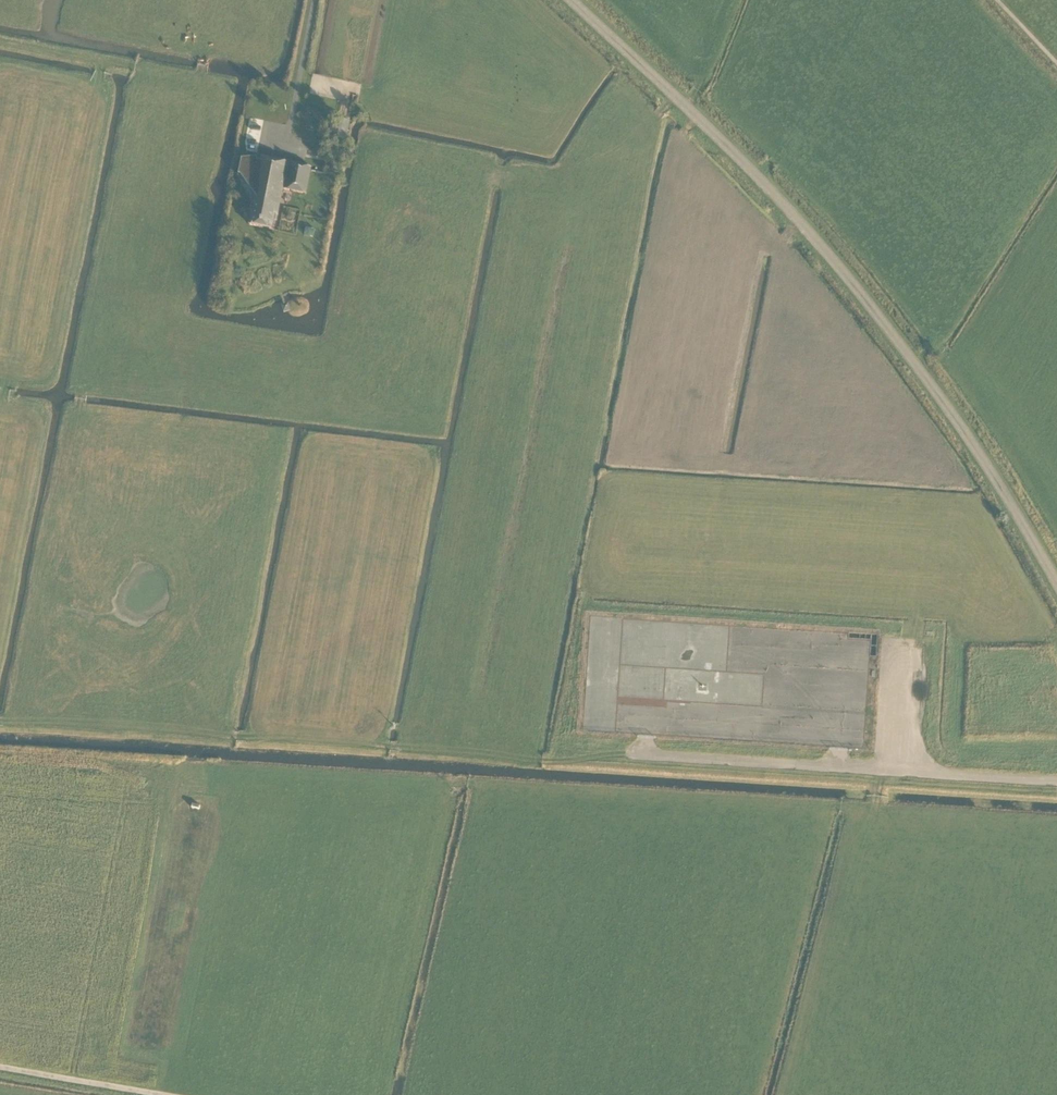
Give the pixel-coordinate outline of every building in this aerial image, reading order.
[(242,159),(238,175),(245,177),(256,197),(260,198),(259,204),(251,202),(249,211),(252,211),(249,225),(272,230),(275,215),(278,215),(280,206),(278,206),(281,189),(306,194),(311,168),(260,158),(263,159),(263,161),(257,161),(257,157),(242,159)]
